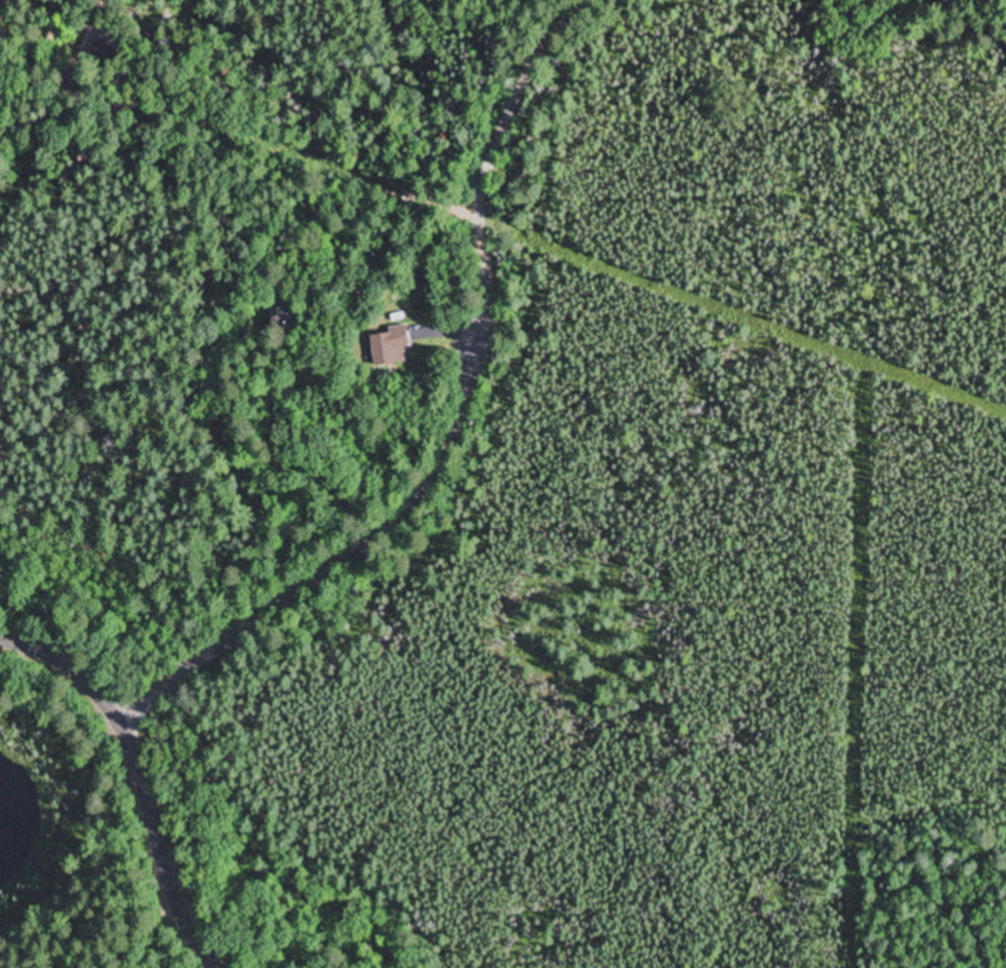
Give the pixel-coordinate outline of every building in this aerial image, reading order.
[(368,335),(372,366),(408,362),(404,326),(386,328),(387,333),(368,335)]
